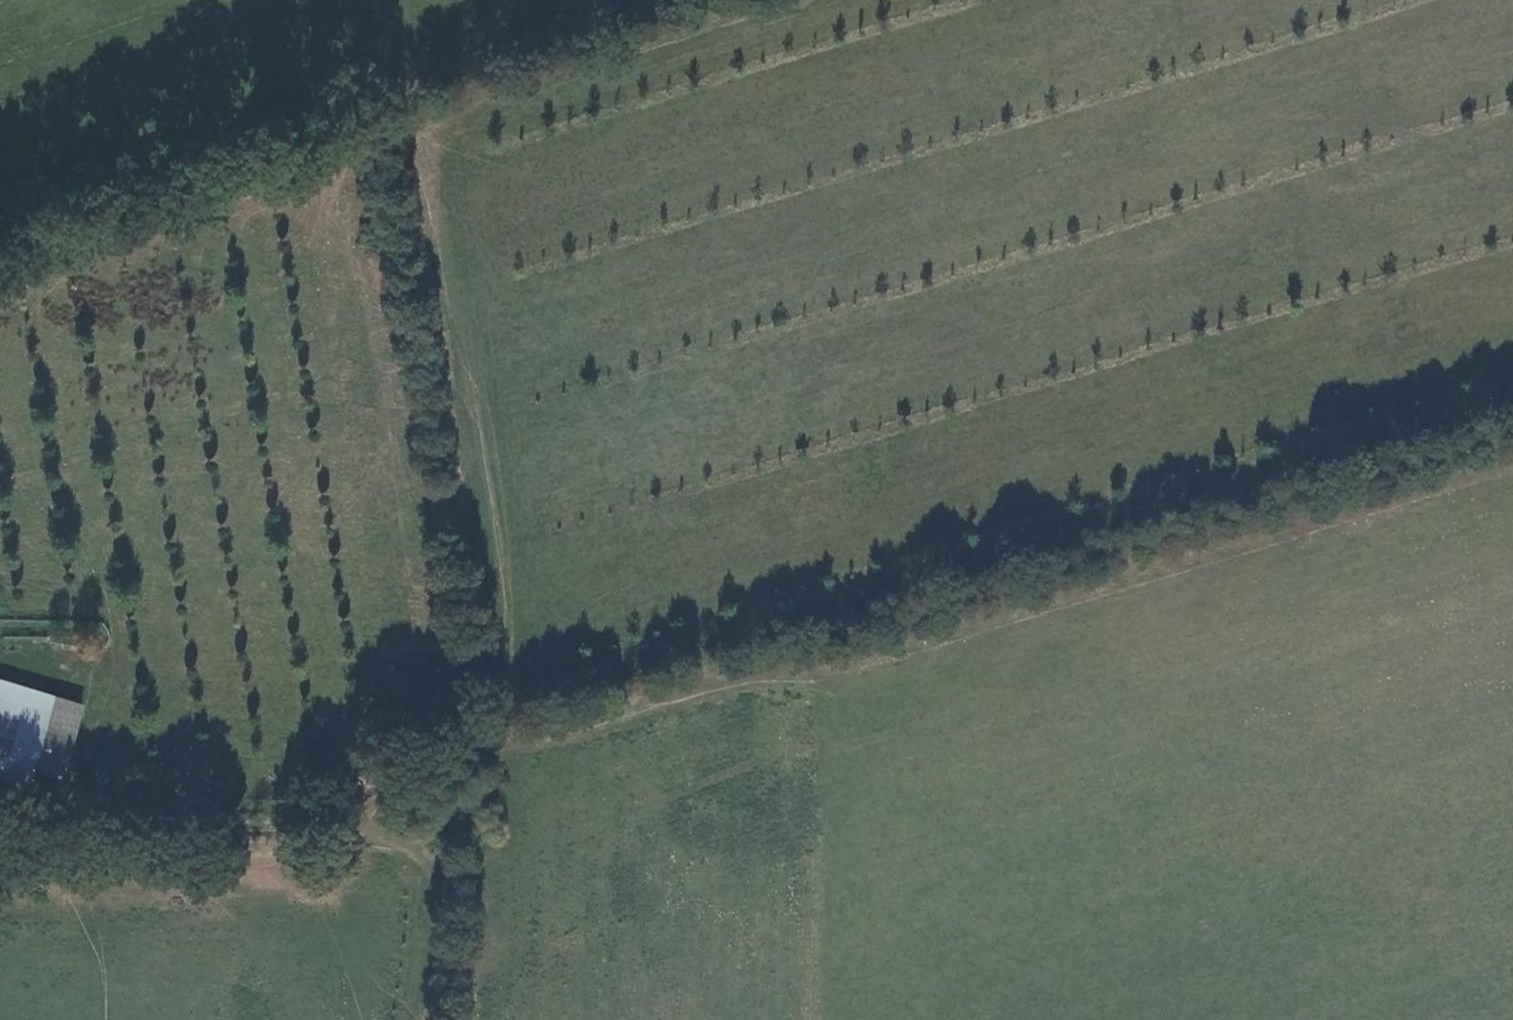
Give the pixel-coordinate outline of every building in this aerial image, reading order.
[(26,788),(32,768),(61,777),(80,708),(51,699),(0,685),(0,781),(26,788)]
